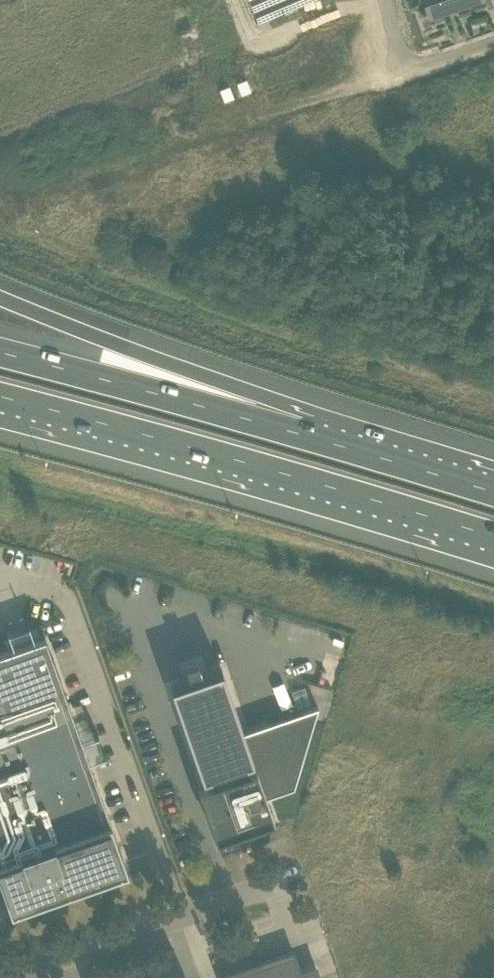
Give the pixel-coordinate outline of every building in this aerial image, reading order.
[(254,24),(309,0),(244,0),(254,24)] [(430,17),(478,0),(424,0),(430,17)] [(10,903),(12,910),(60,893),(129,869),(126,861),(80,730),(57,663),(58,663),(50,641),(49,641),(47,635),(40,638),(16,646),(8,649),(0,652),(0,874),(10,903)] [(212,782),(199,787),(217,838),(274,818),(267,796),(294,786),(317,705),(244,731),(222,668),(202,675),(198,664),(187,668),(191,679),(171,686),(203,778),(210,776),(212,782)] [(293,954),(223,977),(302,977),(293,954)]
